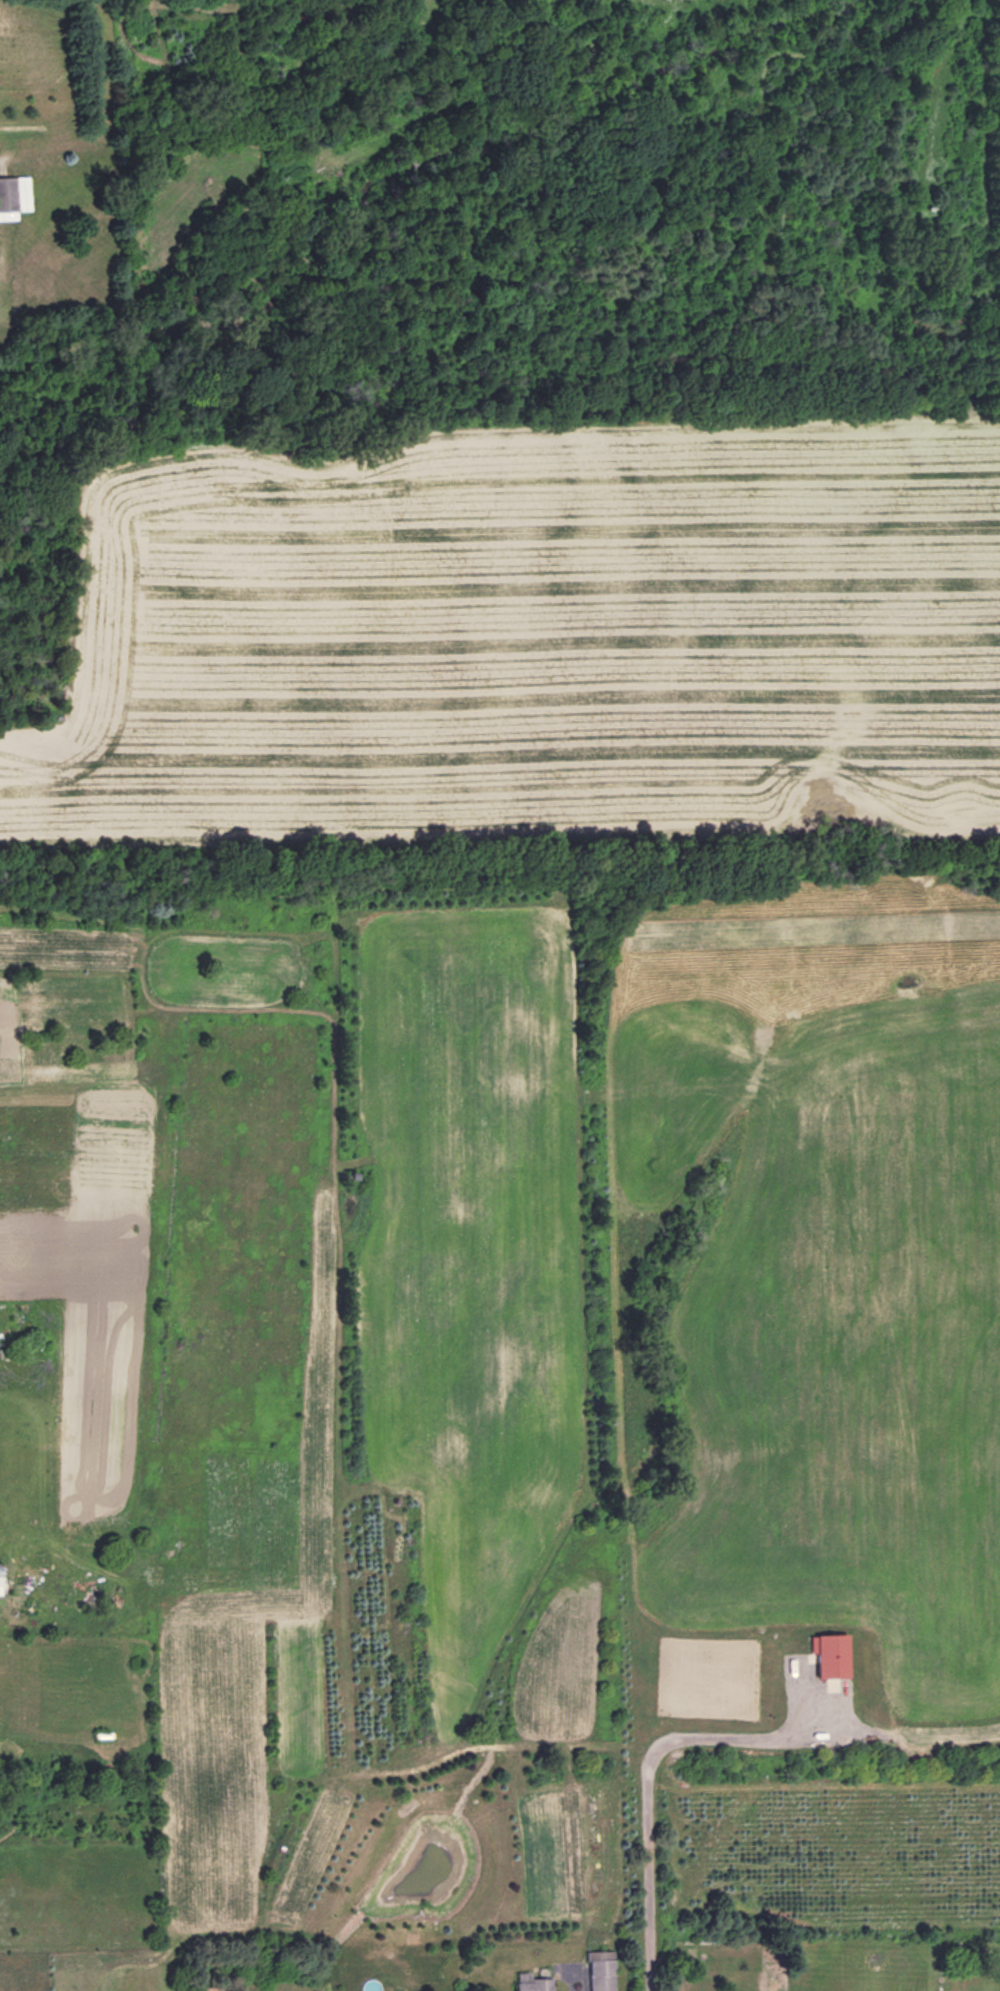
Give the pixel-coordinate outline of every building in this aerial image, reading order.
[(18,219),(0,220),(0,178),(30,176),(32,210),(17,211),(18,219)] [(847,1677),(846,1634),(809,1635),(809,1654),(815,1653),(816,1678),(847,1677)] [(613,1951),(588,1951),(588,1990),(613,1990),(613,1951)] [(550,1978),(530,1978),(529,1972),(514,1972),(514,1990),(550,1990),(550,1978)]
